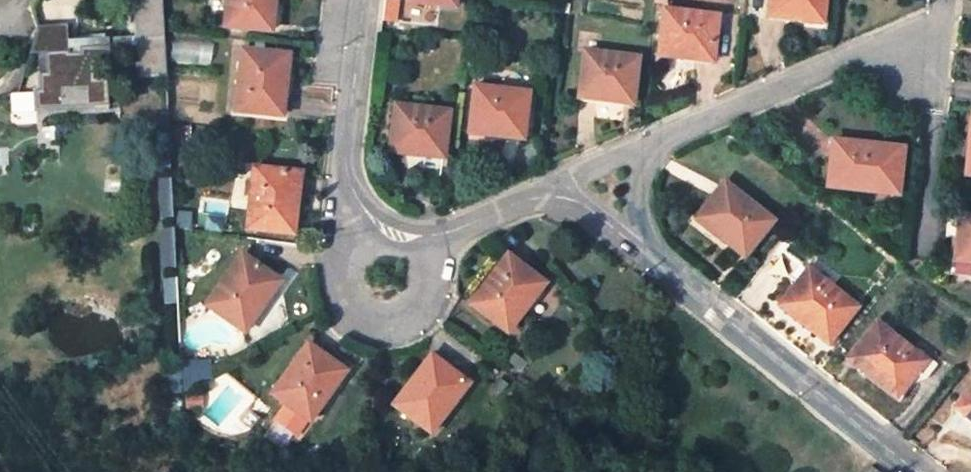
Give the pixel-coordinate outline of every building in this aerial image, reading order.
[(168,74),(165,0),(136,0),(139,75),(168,74)] [(222,27),(268,32),(271,9),(267,9),(268,0),(226,0),(222,27)] [(271,9),(275,10),(276,0),(268,0),(267,9),(271,9)] [(768,14),(801,18),(801,20),(821,23),(824,0),(770,0),(768,14)] [(716,17),(663,9),(658,57),(678,59),(678,55),(711,59),(716,17)] [(801,18),(768,14),(767,20),(800,24),(801,20),(801,18)] [(107,39),(67,41),(66,25),(35,26),(36,52),(49,52),(50,74),(42,74),(43,91),(37,92),(38,109),(108,106),(107,80),(93,81),(91,51),(107,51),(107,39)] [(287,54),(238,49),(233,110),(277,116),(281,76),(285,76),(287,54)] [(638,58),(583,51),(578,97),(609,101),(609,103),(632,106),(638,58)] [(710,66),(711,59),(678,55),(678,59),(677,62),(710,66)] [(287,76),(285,76),(281,76),(277,116),(283,117),(287,76)] [(528,92),(475,86),(469,134),(490,136),(490,133),(522,137),(528,92)] [(609,107),(609,103),(609,101),(578,97),(578,103),(609,107)] [(449,113),(395,106),(390,149),(422,153),(422,156),(443,159),(449,113)] [(490,133),(490,136),(489,139),(522,143),(522,137),(490,133)] [(902,149),(831,141),(827,183),(867,187),(867,191),(897,195),(902,149)] [(422,153),(390,149),(388,155),(421,159),(422,156),(422,153)] [(295,170),(252,165),(245,228),(293,234),(295,211),(291,211),(295,170)] [(291,211),(295,211),(298,212),(303,171),(295,170),(291,211)] [(724,181),(697,216),(727,239),(726,241),(744,256),(773,220),(724,181)] [(866,194),(867,191),(867,187),(827,183),(826,190),(866,194)] [(960,213),(959,217),(957,240),(955,259),(970,260),(970,215),(960,213)] [(957,240),(959,217),(947,215),(944,239),(957,240)] [(723,244),(726,241),(727,239),(697,216),(693,221),(723,244)] [(498,246),(508,253),(518,240),(510,233),(498,246)] [(241,253),(204,305),(242,332),(257,312),(254,310),(275,278),(241,253)] [(541,280),(508,253),(469,302),(507,332),(521,314),(518,311),(541,280)] [(955,259),(947,258),(945,274),(970,276),(970,260),(955,259)] [(809,329),(827,344),(857,306),(809,267),(781,302),(812,327),(809,329)] [(254,310),(257,312),(260,314),(282,283),(275,278),(254,310)] [(518,311),(521,314),(523,316),(547,285),(541,280),(518,311)] [(808,332),(809,329),(812,327),(781,302),(777,307),(808,332)] [(877,322),(848,360),(864,373),(866,370),(898,393),(924,359),(877,322)] [(341,367),(307,342),(270,392),(309,420),(323,402),(318,400),(341,367)] [(429,354),(392,404),(430,434),(443,416),(440,413),(464,381),(429,354)] [(318,400),(323,402),(325,404),(348,372),(341,367),(318,400)] [(866,370),(864,373),(863,376),(894,399),(898,393),(866,370)] [(470,385),(464,381),(440,413),(443,416),(445,418),(470,385)] [(956,406),(970,418),(970,388),(956,406)]
